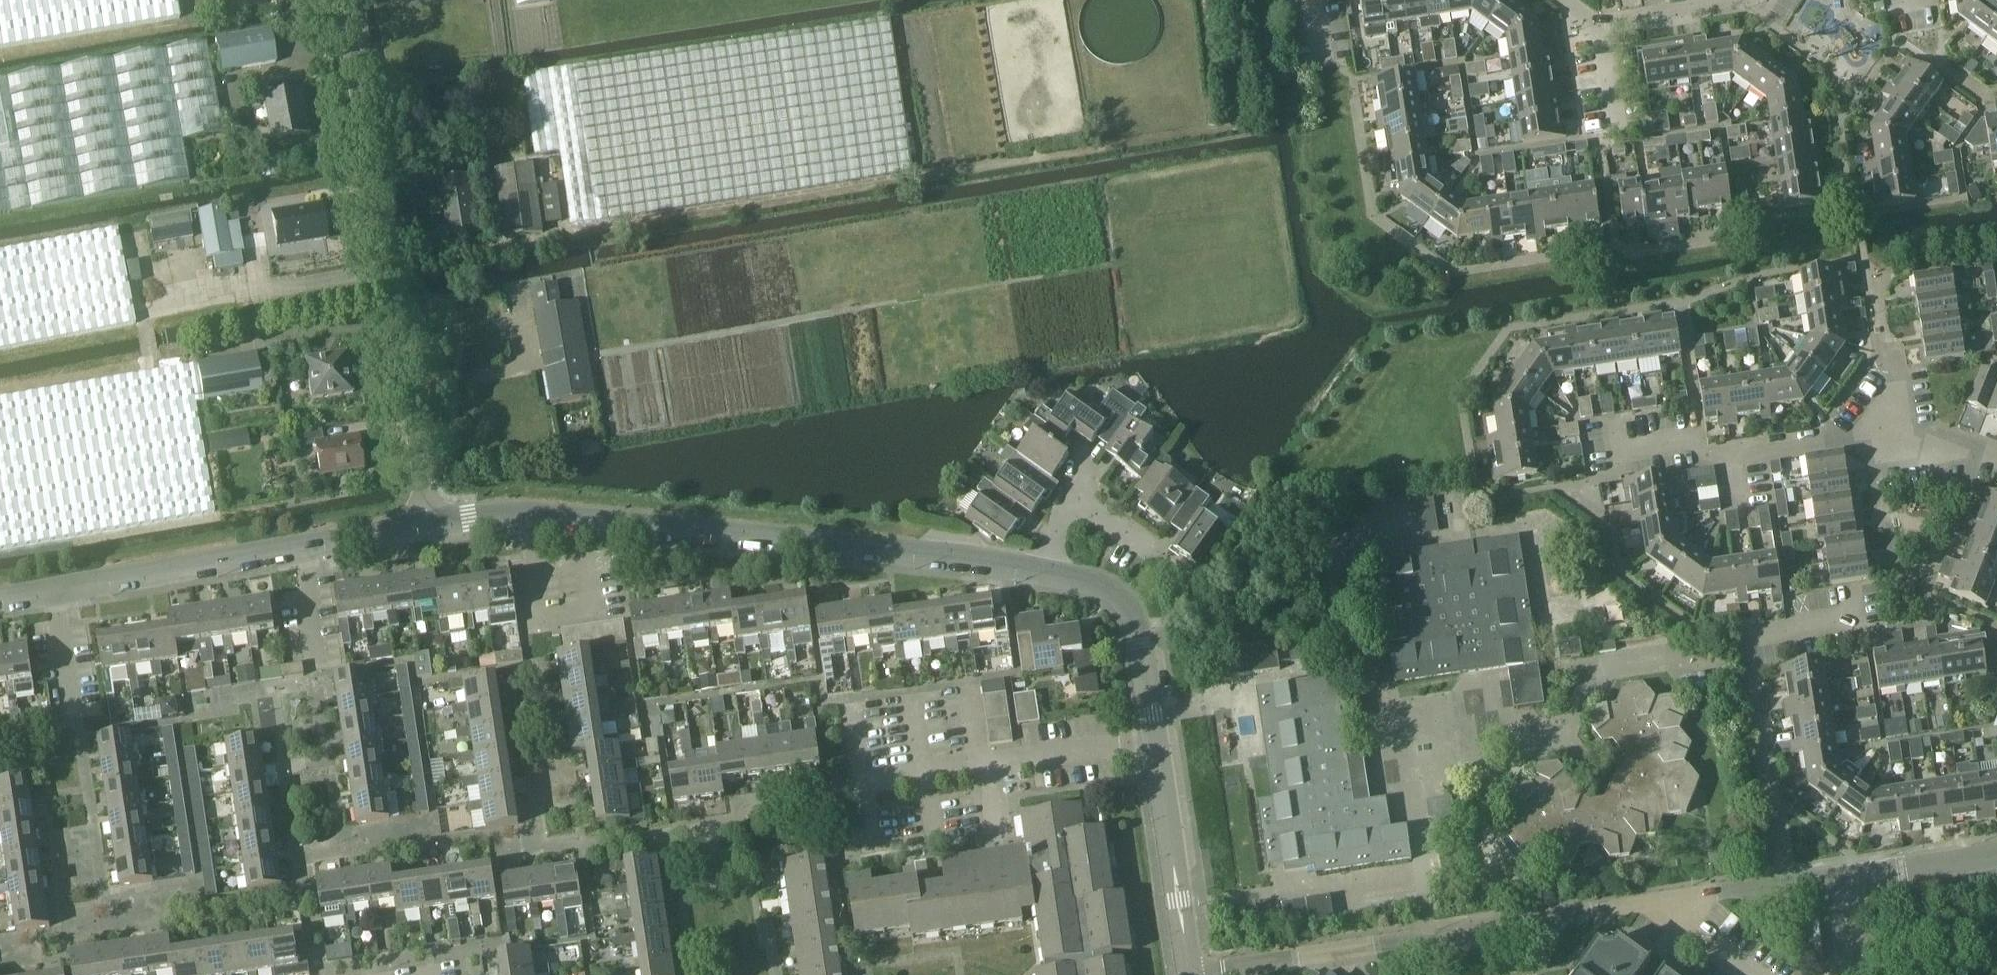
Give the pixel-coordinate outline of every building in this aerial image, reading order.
[(180,19),(177,0),(0,0),(0,49),(180,19)] [(518,8),(551,3),(551,0),(516,0),(518,8)] [(1159,25),(1159,17),(1156,10),(1153,3),(1150,0),(1088,0),(1086,3),(1082,10),(1080,17),(1079,25),(1080,33),(1082,41),(1086,47),(1091,54),(1097,59),(1104,62),(1111,65),(1119,65),(1127,65),(1134,62),(1141,59),(1148,54),(1153,48),(1156,41),(1159,33),(1159,25)] [(1367,39),(1389,36),(1383,0),(1361,0),(1367,39)] [(1389,36),(1398,34),(1396,23),(1408,22),(1405,0),(1383,0),(1389,36)] [(1408,22),(1419,20),(1421,31),(1431,29),(1430,18),(1427,0),(1405,0),(1408,22)] [(1430,18),(1431,29),(1441,28),(1439,17),(1451,15),(1449,0),(1427,0),(1430,18)] [(1472,12),(1475,0),(1449,0),(1451,15),(1472,12)] [(1472,12),(1490,24),(1508,0),(1475,0),(1472,12)] [(1510,0),(1508,0),(1490,24),(1507,37),(1537,19),(1510,0)] [(1959,17),(1987,0),(1957,0),(1959,17)] [(1959,17),(1988,37),(1996,24),(1996,5),(1990,0),(1987,0),(1959,17)] [(560,152),(571,226),(913,172),(890,19),(523,75),(535,155),(560,152)] [(1542,53),(1537,19),(1507,37),(1511,58),(1542,53)] [(1988,37),(1996,44),(1996,24),(1988,37)] [(221,73),(277,63),(271,30),(215,40),(221,73)] [(1692,88),(1691,81),(1712,78),(1707,47),(1708,47),(1707,40),(1693,42),(1692,37),(1641,45),(1649,94),(1692,88)] [(1456,50),(1455,40),(1443,42),(1444,52),(1456,50)] [(1742,41),(1708,47),(1707,47),(1712,78),(1733,75),(1742,41)] [(1733,75),(1751,88),(1770,62),(1742,41),(1733,75)] [(0,79),(0,215),(10,213),(190,180),(183,140),(224,132),(206,42),(0,79)] [(1435,53),(1434,44),(1422,45),(1423,55),(1435,53)] [(1444,52),(1446,61),(1458,59),(1456,50),(1444,52)] [(1553,51),(1542,53),(1511,58),(1514,80),(1552,74),(1550,60),(1555,60),(1553,51)] [(1423,55),(1425,64),(1437,63),(1435,53),(1423,55)] [(1404,58),(1392,60),(1394,70),(1406,68),(1404,58)] [(1908,69),(1900,80),(1931,102),(1944,84),(1908,59),(1903,66),(1908,69)] [(1979,65),(1971,59),(1964,70),(1971,75),(1979,65)] [(1382,72),(1394,70),(1392,60),(1380,62),(1382,72)] [(1477,76),(1487,74),(1485,62),(1476,64),(1477,76)] [(1798,82),(1770,62),(1751,88),(1768,100),(1798,82)] [(1476,64),(1466,65),(1468,77),(1477,76),(1476,64)] [(1415,73),(1372,80),(1373,88),(1378,88),(1380,101),(1428,94),(1428,93),(1425,73),(1415,74),(1415,73)] [(1559,86),(1554,87),(1552,74),(1514,80),(1517,101),(1560,94),(1559,86)] [(1462,88),(1461,76),(1451,78),(1453,90),(1462,88)] [(1883,94),(1885,96),(1892,101),(1918,119),(1931,102),(1900,80),(1892,91),(1887,87),(1883,94)] [(1803,117),(1803,116),(1798,82),(1768,100),(1772,122),(1803,117)] [(1489,84),(1479,85),(1481,97),(1491,96),(1490,93),(1497,91),(1496,83),(1489,84)] [(1471,99),(1481,97),(1479,85),(1469,87),(1471,99)] [(1462,88),(1453,90),(1454,101),(1464,100),(1462,88)] [(273,140),(308,134),(300,91),(265,98),(273,140)] [(1382,114),(1377,115),(1379,123),(1421,116),(1422,117),(1432,115),(1429,93),(1428,93),(1428,94),(1380,101),(1382,114)] [(1561,102),(1560,94),(1517,101),(1521,122),(1558,116),(1556,103),(1561,102)] [(1892,101),(1872,129),(1905,137),(1918,119),(1892,101)] [(1718,113),(1716,104),(1704,105),(1706,115),(1718,113)] [(1664,132),(1671,130),(1668,112),(1661,113),(1662,122),(1664,132)] [(1653,124),(1662,122),(1661,113),(1652,114),(1651,114),(1653,124)] [(1706,115),(1707,124),(1719,123),(1718,113),(1706,115)] [(1967,129),(1974,119),(1966,113),(1958,123),(1967,129)] [(1815,115),(1803,116),(1803,117),(1772,122),(1775,143),(1813,137),(1811,124),(1816,123),(1815,115)] [(1421,116),(1379,123),(1380,131),(1385,130),(1387,144),(1425,138),(1425,139),(1435,137),(1433,126),(1423,128),(1422,117),(1421,116)] [(1474,118),(1476,130),(1486,128),(1484,116),(1474,118)] [(1566,129),(1561,130),(1558,116),(1521,122),(1524,144),(1567,137),(1566,129)] [(1684,118),(1685,128),(1698,126),(1696,116),(1684,118)] [(1996,163),(1996,118),(1986,119),(1981,120),(1965,143),(1973,149),(1990,146),(1992,157),(1993,164),(1996,163)] [(1459,132),(1469,131),(1467,119),(1458,120),(1459,132)] [(1458,120),(1448,122),(1450,134),(1459,132),(1458,120)] [(1654,133),(1664,132),(1662,122),(1653,124),(1654,133)] [(1939,135),(1947,140),(1954,130),(1946,125),(1939,135)] [(1739,139),(1748,137),(1746,126),(1737,127),(1739,139)] [(1737,127),(1727,129),(1729,141),(1739,139),(1737,127)] [(1488,140),(1486,128),(1476,130),(1477,141),(1488,140)] [(1872,129),(1877,163),(1909,158),(1905,137),(1872,129)] [(1961,136),(1954,130),(1947,140),(1954,146),(1961,136)] [(1710,132),(1698,133),(1700,144),(1712,142),(1710,132)] [(1688,145),(1700,144),(1698,133),(1686,135),(1688,145)] [(1813,137),(1775,143),(1778,164),(1821,158),(1820,150),(1815,151),(1813,137)] [(1389,157),(1384,158),(1385,166),(1428,159),(1425,139),(1425,138),(1387,144),(1389,157)] [(1667,138),(1656,140),(1657,150),(1669,148),(1667,138)] [(1463,154),(1472,152),(1470,140),(1461,142),(1463,154)] [(1643,142),(1645,152),(1657,150),(1656,140),(1643,142)] [(1588,141),(1582,142),(1575,143),(1577,154),(1589,152),(1588,141)] [(1461,142),(1451,143),(1453,155),(1463,154),(1461,142)] [(1614,157),(1626,155),(1624,145),(1612,147),(1614,157)] [(1556,146),(1544,148),(1546,158),(1558,156),(1556,146)] [(1750,147),(1740,148),(1742,160),(1752,159),(1751,157),(1758,156),(1757,146),(1750,147)] [(1534,160),(1546,158),(1544,148),(1533,150),(1534,160)] [(1740,148),(1731,150),(1732,162),(1742,160),(1740,148)] [(1953,151),(1944,153),(1945,165),(1955,163),(1953,151)] [(1515,162),(1514,153),(1502,155),(1503,164),(1515,162)] [(1934,154),(1936,166),(1945,165),(1944,153),(1934,154)] [(1494,166),(1492,156),(1481,158),(1482,168),(1494,166)] [(1428,159),(1385,166),(1387,185),(1400,184),(1402,198),(1439,176),(1436,158),(1428,159)] [(1778,164),(1782,186),(1819,180),(1817,166),(1822,166),(1821,158),(1778,164)] [(1912,180),(1909,158),(1877,163),(1866,165),(1867,173),(1872,172),(1874,186),(1912,180)] [(1503,164),(1505,174),(1517,172),(1515,162),(1503,164)] [(505,238),(543,232),(542,224),(562,221),(557,184),(537,187),(533,164),(495,169),(505,238)] [(1482,168),(1484,177),(1495,175),(1494,166),(1482,168)] [(1726,169),(1704,173),(1710,210),(1724,208),(1725,219),(1734,218),(1726,169)] [(1704,173),(1682,176),(1683,181),(1684,181),(1690,219),(1698,218),(1697,212),(1710,210),(1704,173)] [(1956,173),(1946,174),(1948,185),(1950,196),(1960,195),(1958,184),(1956,173)] [(1617,177),(1610,178),(1613,195),(1620,194),(1625,224),(1638,222),(1639,227),(1647,226),(1641,188),(1642,188),(1641,182),(1628,184),(1627,175),(1617,177)] [(1439,176),(1402,198),(1430,219),(1449,193),(1454,186),(1439,176)] [(476,213),(488,211),(487,199),(473,201),(469,177),(437,181),(440,197),(444,196),(450,236),(479,232),(476,213)] [(1571,178),(1550,182),(1558,230),(1571,228),(1573,239),(1581,238),(1573,189),(1571,178)] [(1735,181),(1737,193),(1747,191),(1745,179),(1735,181)] [(1827,193),(1821,193),(1819,180),(1782,186),(1785,207),(1828,201),(1827,193)] [(1873,208),(1916,201),(1912,180),(1874,186),(1876,199),(1871,200),(1873,208)] [(1683,181),(1663,184),(1669,227),(1671,237),(1679,236),(1676,221),(1690,219),(1684,181),(1683,181)] [(1550,182),(1528,185),(1530,196),(1537,239),(1545,238),(1544,232),(1558,230),(1550,182)] [(1642,188),(1641,188),(1647,226),(1660,224),(1663,239),(1671,237),(1669,227),(1663,184),(1642,188)] [(1573,189),(1581,238),(1589,236),(1588,231),(1587,226),(1600,224),(1595,186),(1573,189)] [(1982,199),(1975,186),(1968,190),(1974,202),(1982,199)] [(1749,203),(1747,191),(1737,193),(1739,204),(1749,203)] [(1449,193),(1430,219),(1458,239),(1466,206),(1449,193)] [(1530,196),(1509,199),(1515,237),(1528,235),(1529,240),(1537,239),(1530,196)] [(1509,199),(1488,203),(1492,234),(1494,246),(1502,244),(1501,239),(1515,237),(1509,199)] [(1466,206),(1458,239),(1492,234),(1488,203),(1466,206)] [(224,206),(198,211),(207,259),(213,258),(215,270),(244,266),(241,253),(243,252),(237,221),(241,220),(238,205),(225,208),(224,206)] [(322,205),(273,213),(278,247),(328,238),(322,205)] [(153,244),(193,237),(189,214),(149,222),(153,244)] [(67,239),(0,252),(0,349),(72,335),(136,323),(117,230),(67,239)] [(138,260),(124,263),(128,282),(128,284),(142,281),(138,260)] [(1856,265),(1802,273),(1805,295),(1850,288),(1848,275),(1857,273),(1856,265)] [(1952,270),(1914,276),(1917,298),(1955,292),(1952,270)] [(1958,286),(1977,285),(1976,273),(1957,274),(1958,286)] [(1984,274),(1986,287),(1996,286),(1994,273),(1984,274)] [(535,287),(539,309),(535,310),(552,404),(596,396),(579,302),(561,305),(557,283),(535,287)] [(1996,286),(1986,287),(1988,301),(1996,299),(1996,292),(1996,286)] [(1775,287),(1765,289),(1767,301),(1777,299),(1775,287)] [(1852,301),(1850,288),(1805,295),(1809,316),(1840,311),(1840,312),(1863,308),(1861,300),(1852,301)] [(1756,290),(1758,302),(1767,301),(1765,289),(1756,290)] [(1958,314),(1955,292),(1917,298),(1921,320),(1958,314)] [(1778,309),(1769,310),(1771,322),(1780,320),(1778,309)] [(1759,312),(1761,323),(1771,322),(1769,310),(1759,312)] [(1812,337),(1845,346),(1840,312),(1840,311),(1809,316),(1812,337)] [(1662,314),(1653,315),(1660,358),(1681,355),(1676,317),(1663,319),(1662,314)] [(1921,320),(1924,341),(1962,335),(1958,314),(1921,320)] [(1644,317),(1645,322),(1633,324),(1638,361),(1660,358),(1653,315),(1644,317)] [(1986,318),(1988,331),(1993,330),(1996,329),(1996,316),(1991,317),(1986,318)] [(1620,320),(1610,322),(1617,365),(1638,361),(1633,324),(1620,326),(1620,320)] [(1602,329),(1590,330),(1596,368),(1617,365),(1610,322),(1601,323),(1602,329)] [(1578,332),(1577,327),(1568,329),(1574,371),(1596,368),(1590,330),(1578,332)] [(1745,330),(1747,339),(1759,338),(1757,328),(1745,330)] [(1550,343),(1535,346),(1553,375),(1574,371),(1568,329),(1548,331),(1550,343)] [(1724,333),(1726,343),(1738,341),(1736,331),(1724,333)] [(1927,363),(1965,357),(1962,335),(1924,341),(1927,363)] [(1705,336),(1693,338),(1695,348),(1707,346),(1705,336)] [(1825,374),(1845,346),(1812,337),(1799,355),(1825,374)] [(1760,347),(1759,338),(1747,339),(1748,349),(1760,347)] [(1739,350),(1738,341),(1726,343),(1727,352),(1739,350)] [(1552,388),(1547,384),(1553,375),(1535,346),(1515,374),(1540,392),(1540,393),(1545,397),(1552,388)] [(312,400),(353,393),(346,352),(305,359),(312,400)] [(257,353),(198,363),(205,401),(245,394),(264,390),(262,380),(258,356),(257,353)] [(273,354),(258,356),(262,380),(277,377),(273,354)] [(1799,355),(1786,372),(1804,402),(1825,374),(1799,355)] [(100,531),(214,511),(199,421),(195,403),(205,401),(198,363),(101,381),(0,398),(0,548),(100,531)] [(1987,412),(1996,388),(1996,375),(1981,369),(1967,404),(1987,412)] [(1770,407),(1804,402),(1786,372),(1765,376),(1770,407)] [(1528,410),(1540,393),(1540,392),(1515,374),(1494,402),(1528,410)] [(1772,418),(1770,407),(1765,376),(1722,382),(1729,425),(1738,424),(1737,419),(1762,415),(1762,420),(1772,418)] [(1719,421),(1720,427),(1729,425),(1722,382),(1700,386),(1706,423),(1719,421)] [(1987,412),(1996,416),(1996,388),(1987,412)] [(1043,406),(1035,417),(1066,439),(1073,429),(1092,443),(1098,436),(1110,445),(1130,417),(1137,407),(1114,390),(1102,407),(1089,398),(1086,403),(1071,392),(1055,415),(1043,406)] [(1676,404),(1688,403),(1687,393),(1675,395),(1676,404)] [(1600,397),(1601,406),(1613,404),(1612,395),(1600,397)] [(1655,397),(1644,399),(1645,409),(1657,407),(1655,397)] [(1579,400),(1580,409),(1592,408),(1591,398),(1579,400)] [(1634,411),(1645,409),(1644,399),(1632,401),(1634,411)] [(1494,402),(1500,436),(1531,431),(1528,410),(1494,402)] [(1118,460),(1117,462),(1143,480),(1156,462),(1143,453),(1145,450),(1143,449),(1154,434),(1138,423),(1147,410),(1139,404),(1137,407),(1130,417),(1110,445),(1108,448),(1118,455),(1118,460)] [(1615,414),(1613,404),(1601,406),(1603,416),(1615,414)] [(1594,417),(1592,408),(1580,409),(1582,419),(1594,417)] [(1070,442),(1066,439),(1035,417),(1025,431),(1031,435),(1018,453),(1009,446),(1008,447),(1053,479),(1069,456),(1063,452),(1070,442)] [(1579,424),(1569,425),(1571,437),(1580,436),(1579,424)] [(1561,439),(1571,437),(1569,425),(1560,427),(1561,439)] [(1534,452),(1531,431),(1500,436),(1488,437),(1490,447),(1495,446),(1497,458),(1534,452)] [(298,436),(298,437),(301,449),(317,446),(322,477),(364,469),(358,437),(324,443),(322,432),(298,436)] [(212,452),(223,450),(225,450),(230,443),(228,433),(227,433),(209,436),(212,452)] [(1584,457),(1582,445),(1572,446),(1574,458),(1584,457)] [(1565,460),(1574,458),(1572,446),(1563,448),(1565,460)] [(985,479),(1033,514),(1049,491),(1034,480),(1040,471),(1053,479),(1008,447),(1001,457),(1011,464),(995,486),(985,479)] [(1844,451),(1806,457),(1809,479),(1847,473),(1844,451)] [(1495,481),(1538,474),(1534,452),(1497,458),(1499,470),(1493,471),(1495,481)] [(1170,526),(1171,525),(1196,490),(1167,470),(1171,464),(1171,459),(1162,453),(1156,462),(1143,480),(1136,490),(1146,498),(1141,505),(1170,526)] [(1780,461),(1770,462),(1772,476),(1782,474),(1780,461)] [(1705,469),(1688,472),(1690,481),(1696,480),(1698,492),(1699,492),(1708,490),(1707,478),(1715,477),(1714,468),(1705,469)] [(1626,491),(1631,490),(1633,502),(1679,495),(1676,473),(1667,475),(1667,474),(1624,481),(1626,491)] [(1850,494),(1847,473),(1809,479),(1813,500),(1850,494)] [(1715,477),(1707,478),(1708,490),(1717,489),(1715,477)] [(1017,503),(1032,514),(1033,514),(985,479),(978,490),(984,494),(965,520),(992,539),(994,536),(1005,544),(1022,520),(1011,512),(1017,503)] [(1986,501),(1982,512),(1996,518),(1996,494),(1974,486),(1971,495),(1986,501)] [(1197,488),(1196,490),(1171,525),(1184,534),(1173,548),(1197,565),(1212,544),(1216,546),(1227,529),(1201,511),(1210,498),(1197,488)] [(1708,490),(1699,492),(1700,501),(1710,500),(1719,498),(1717,489),(1708,490)] [(1785,491),(1775,493),(1777,506),(1787,504),(1785,491)] [(1417,498),(1425,530),(1441,526),(1433,494),(1417,498)] [(1850,494),(1813,500),(1816,521),(1854,515),(1850,494)] [(1683,516),(1679,495),(1633,502),(1635,514),(1629,515),(1631,525),(1643,523),(1642,522),(1674,517),(1683,516)] [(1719,498),(1710,500),(1712,512),(1721,510),(1719,498)] [(1710,500),(1700,501),(1702,513),(1709,512),(1712,512),(1710,500)] [(1789,517),(1787,504),(1777,506),(1779,519),(1789,517)] [(1762,535),(1773,533),(1769,507),(1759,509),(1761,518),(1748,520),(1750,530),(1761,528),(1762,535)] [(1747,511),(1748,520),(1761,518),(1759,509),(1747,511)] [(1726,514),(1727,523),(1739,521),(1738,512),(1726,514)] [(1982,512),(1977,524),(1962,517),(1958,526),(1996,541),(1996,518),(1982,512)] [(1819,543),(1825,542),(1857,537),(1857,536),(1854,515),(1816,521),(1819,543)] [(1648,557),(1677,539),(1674,517),(1642,522),(1643,523),(1648,557)] [(1741,531),(1739,521),(1727,523),(1729,533),(1741,531)] [(1966,552),(1996,564),(1996,541),(1958,526),(1955,535),(1971,541),(1966,552)] [(1781,535),(1783,548),(1793,547),(1791,534),(1781,535)] [(1377,656),(1392,653),(1396,684),(1507,667),(1507,668),(1509,668),(1515,709),(1545,704),(1539,664),(1520,535),(1378,557),(1383,588),(1367,591),(1377,656)] [(1857,536),(1857,537),(1825,542),(1828,563),(1866,557),(1863,535),(1857,536)] [(1694,552),(1677,539),(1648,557),(1676,577),(1694,552)] [(1795,560),(1793,547),(1783,548),(1785,562),(1795,560)] [(1704,598),(1712,564),(1694,552),(1676,577),(1704,598)] [(1996,578),(1996,564),(1966,552),(1962,564),(1946,558),(1943,566),(1996,587),(1996,583),(1995,583),(1996,578)] [(1776,554),(1754,558),(1760,596),(1773,594),(1774,605),(1784,604),(1783,597),(1776,554)] [(1870,579),(1866,557),(1828,563),(1832,585),(1870,579)] [(1760,596),(1754,558),(1733,561),(1738,592),(1739,604),(1749,603),(1748,597),(1760,596)] [(1733,561),(1712,564),(1704,598),(1738,592),(1733,561)] [(1996,591),(1996,587),(1943,566),(1939,575),(1955,581),(1950,593),(1986,607),(1993,590),(1996,591)] [(436,573),(410,577),(415,609),(413,609),(415,624),(416,624),(418,635),(426,634),(425,623),(424,623),(422,608),(439,606),(436,588),(438,588),(436,573)] [(518,624),(511,576),(485,580),(491,613),(488,614),(490,628),(518,624)] [(1800,590),(1798,576),(1788,578),(1790,591),(1800,590)] [(415,609),(410,577),(385,581),(390,613),(388,613),(391,628),(399,627),(397,612),(413,609),(415,609)] [(472,616),(488,614),(491,613),(485,580),(460,584),(465,617),(463,617),(466,632),(474,630),(472,616)] [(385,581),(361,585),(366,617),(364,617),(366,632),(374,631),(372,616),(388,613),(390,613),(385,581)] [(460,584),(438,588),(436,588),(439,606),(441,621),(439,621),(442,635),(443,635),(443,639),(450,638),(450,634),(466,632),(463,617),(465,617),(460,584)] [(366,617),(361,585),(337,589),(342,620),(340,621),(342,636),(344,646),(352,645),(349,619),(364,617),(366,617)] [(730,594),(704,598),(709,630),(707,630),(709,643),(709,645),(718,644),(716,629),(734,627),(732,607),(730,594)] [(813,644),(806,596),(780,600),(785,633),(783,633),(785,648),(787,647),(790,663),(797,662),(794,647),(813,644)] [(704,598),(680,601),(684,634),(682,634),(685,649),(693,648),(693,645),(709,643),(707,630),(709,630),(704,598)] [(277,631),(272,599),(246,602),(250,634),(249,634),(251,650),(260,649),(258,633),(277,631)] [(780,600),(756,603),(760,636),(758,636),(761,652),(762,652),(763,661),(771,660),(768,635),(783,633),(785,633),(780,600)] [(993,610),(992,600),(967,603),(971,635),(969,635),(971,650),(980,649),(978,634),(996,632),(997,638),(1009,636),(1005,609),(993,610)] [(680,601),(655,605),(660,637),(657,638),(659,647),(661,664),(671,663),(667,636),(682,634),(684,634),(680,601)] [(884,660),(882,649),(895,647),(895,645),(896,645),(894,633),(892,614),(891,601),(865,604),(870,636),(868,636),(870,652),(873,651),(874,661),(884,660)] [(246,602),(221,606),(226,637),(224,638),(226,654),(236,652),(233,636),(249,634),(250,634),(246,602)] [(760,636),(756,603),(732,607),(734,627),(736,640),(734,640),(736,655),(744,654),(742,638),(758,636),(760,636)] [(967,603),(942,607),(946,638),(944,639),(946,653),(955,652),(953,637),(969,635),(971,635),(967,603)] [(865,604),(841,608),(845,639),(843,640),(845,655),(855,653),(853,639),(868,636),(870,636),(865,604)] [(660,637),(655,605),(631,609),(635,641),(634,641),(637,660),(645,659),(644,649),(659,647),(657,638),(660,637)] [(226,637),(221,606),(197,609),(201,641),(200,642),(202,653),(200,653),(201,657),(202,657),(204,671),(204,675),(205,675),(207,689),(233,686),(232,677),(214,680),(212,665),(216,664),(212,639),(224,638),(226,637)] [(946,638),(942,607),(918,610),(922,641),(919,642),(921,657),(931,655),(928,641),(944,639),(946,638)] [(841,608),(815,611),(820,643),(819,643),(825,681),(834,680),(831,657),(835,656),(833,641),(843,640),(845,639),(841,608)] [(172,613),(174,627),(179,659),(187,659),(189,659),(188,655),(200,653),(202,653),(200,642),(201,641),(197,609),(172,613)] [(918,610),(892,614),(894,633),(896,645),(895,645),(895,647),(897,660),(905,659),(903,644),(919,642),(922,641),(918,610)] [(1023,676),(1024,676),(1051,671),(1053,680),(1073,676),(1077,698),(1099,694),(1090,634),(1081,635),(1079,628),(1046,633),(1043,613),(1014,617),(1023,676)] [(626,644),(623,621),(611,622),(614,646),(626,644)] [(602,647),(614,646),(611,622),(599,624),(602,647)] [(602,647),(599,624),(586,626),(589,649),(602,647)] [(586,626),(574,628),(577,651),(589,649),(586,626)] [(161,662),(177,659),(179,659),(174,627),(150,631),(155,663),(151,663),(154,678),(163,677),(161,662)] [(1945,688),(1946,687),(1938,638),(1936,627),(1926,628),(1929,645),(1917,647),(1923,684),(1940,682),(1941,686),(1944,686),(1945,688)] [(574,628),(562,630),(565,653),(577,651),(574,628)] [(138,680),(136,665),(151,663),(155,663),(150,631),(125,634),(129,666),(127,667),(128,678),(129,682),(130,682),(132,693),(133,700),(141,699),(140,692),(138,680)] [(1938,638),(1946,687),(1988,681),(1996,684),(1996,664),(1990,662),(1985,662),(1981,631),(1938,638)] [(1906,692),(1905,687),(1923,684),(1917,647),(1905,649),(1902,632),(1893,633),(1902,693),(1906,692)] [(1899,693),(1902,693),(1893,633),(1884,635),(1886,651),(1874,654),(1880,691),(1898,688),(1899,693)] [(128,678),(127,667),(129,666),(125,634),(99,638),(104,670),(102,670),(105,685),(107,696),(115,695),(113,681),(128,678)] [(1581,640),(1559,644),(1561,660),(1583,656),(1581,640)] [(1291,662),(1316,658),(1314,641),(1289,645),(1291,662)] [(1281,670),(1277,647),(1276,642),(1234,648),(1238,676),(1281,670)] [(8,697),(11,713),(13,727),(27,725),(26,718),(22,718),(21,711),(19,712),(17,696),(36,693),(34,679),(29,647),(3,650),(8,683),(6,683),(8,697)] [(565,653),(557,654),(561,680),(593,675),(593,677),(608,674),(608,672),(631,669),(629,661),(607,665),(592,667),(589,649),(577,651),(565,653)] [(523,662),(521,651),(510,653),(512,664),(523,662)] [(429,653),(415,655),(417,667),(431,665),(429,653)] [(497,666),(495,655),(495,653),(478,655),(481,669),(497,666)] [(497,666),(512,664),(510,653),(495,655),(497,666)] [(456,658),(447,659),(449,673),(457,672),(456,658)] [(1786,676),(1788,688),(1826,683),(1822,661),(1779,667),(1781,677),(1786,676)] [(282,666),(282,667),(284,678),(284,679),(306,676),(304,663),(282,666)] [(1860,665),(1861,677),(1871,675),(1869,664),(1860,665)] [(398,667),(401,692),(412,691),(408,665),(398,667)] [(431,665),(417,667),(418,679),(433,677),(431,665)] [(254,666),(238,668),(240,684),(257,682),(254,666)] [(260,670),(262,681),(284,678),(282,667),(260,670)] [(204,671),(187,673),(190,692),(207,689),(205,675),(204,675),(204,671)] [(369,671),(336,675),(340,701),(377,696),(376,684),(371,685),(369,671)] [(741,674),(743,686),(753,685),(751,672),(741,674)] [(700,679),(691,680),(693,693),(703,692),(704,692),(719,690),(718,680),(717,677),(717,673),(699,676),(700,679)] [(741,674),(732,675),(734,687),(743,686),(741,674)] [(593,675),(561,680),(564,704),(597,699),(597,701),(612,699),(611,690),(595,693),(593,677),(593,675)] [(1873,687),(1871,675),(1861,677),(1863,689),(1873,687)] [(450,691),(465,689),(467,705),(467,707),(499,702),(495,677),(464,682),(464,680),(448,682),(450,691)] [(1336,677),(1257,689),(1273,799),(1258,802),(1267,867),(1307,861),(1308,868),(1315,867),(1316,874),(1412,859),(1407,828),(1392,830),(1387,798),(1370,801),(1367,782),(1363,755),(1348,756),(1336,677)] [(981,683),(981,684),(983,695),(1005,692),(1004,680),(981,683)] [(1505,710),(1514,708),(1510,683),(1501,684),(1505,710)] [(1513,787),(1505,806),(1554,867),(1574,864),(1581,846),(1599,843),(1611,858),(1630,855),(1638,837),(1656,834),(1664,817),(1687,813),(1700,781),(1685,762),(1692,744),(1680,729),(1687,711),(1675,696),(1656,698),(1644,683),(1624,686),(1617,704),(1598,707),(1590,726),(1603,742),(1613,740),(1624,754),(1606,798),(1589,801),(1559,763),(1539,766),(1532,784),(1513,787)] [(1790,701),(1785,701),(1786,711),(1829,704),(1826,683),(1788,688),(1790,701)] [(415,715),(412,691),(401,692),(405,717),(415,715)] [(983,695),(984,708),(1007,705),(1005,692),(983,695)] [(1018,726),(1040,723),(1035,692),(1013,695),(1018,726)] [(379,706),(377,696),(340,701),(343,725),(376,721),(374,707),(379,706)] [(564,704),(568,729),(600,724),(601,725),(616,723),(614,715),(599,717),(597,701),(597,699),(564,704)] [(178,701),(161,703),(163,719),(180,717),(178,701)] [(452,708),(444,709),(445,717),(468,714),(471,729),(471,731),(503,726),(499,702),(467,707),(467,705),(452,707),(452,708)] [(1832,725),(1829,704),(1786,711),(1788,720),(1793,719),(1795,731),(1832,725)] [(1009,717),(1007,705),(984,708),(986,720),(1009,717)] [(1876,706),(1866,708),(1868,720),(1878,718),(1876,706)] [(1859,721),(1868,720),(1866,708),(1857,709),(1859,721)] [(41,711),(43,722),(54,720),(52,710),(41,711)] [(767,742),(765,743),(769,773),(794,770),(789,739),(792,738),(788,710),(780,711),(781,724),(779,724),(781,740),(767,742)] [(675,712),(662,713),(664,726),(677,724),(675,712)] [(756,728),(740,730),(743,746),(741,746),(746,777),(769,773),(765,743),(767,742),(765,726),(763,713),(754,714),(756,727),(756,728)] [(419,741),(415,715),(405,717),(408,742),(419,741)] [(1010,729),(1009,717),(986,720),(988,732),(1010,729)] [(1950,717),(1937,719),(1939,731),(1951,729),(1950,717)] [(806,720),(808,736),(792,738),(789,739),(794,770),(819,766),(815,734),(817,734),(815,719),(806,720)] [(1885,723),(1887,738),(1900,737),(1908,735),(1905,720),(1885,723)] [(343,725),(347,751),(384,746),(382,734),(378,734),(376,721),(343,725)] [(1923,733),(1921,721),(1909,722),(1910,735),(1923,733)] [(568,729),(572,754),(585,752),(618,747),(619,747),(618,737),(603,739),(601,725),(600,724),(568,729)] [(175,725),(164,727),(165,737),(167,753),(178,751),(175,725)] [(1791,744),(1793,754),(1804,752),(1804,751),(1836,747),(1832,725),(1795,731),(1796,743),(1791,744)] [(456,733),(445,734),(446,742),(472,738),(474,754),(475,755),(506,750),(503,726),(471,731),(471,729),(456,732),(456,733)] [(1879,728),(1870,729),(1872,741),(1881,739),(1879,728)] [(1995,728),(1983,730),(1985,740),(1996,738),(1995,728)] [(989,744),(1012,741),(1010,729),(988,732),(989,744)] [(1860,730),(1862,742),(1872,741),(1870,729),(1860,730)] [(731,731),(733,747),(716,749),(721,780),(746,777),(741,746),(743,746),(740,730),(731,731)] [(100,736),(100,737),(103,761),(140,756),(139,745),(134,745),(132,731),(100,736)] [(1964,733),(1952,735),(1954,744),(1965,743),(1964,733)] [(1942,746),(1954,744),(1952,735),(1940,736),(1942,746)] [(226,757),(227,767),(265,762),(261,737),(228,742),(230,757),(226,757)] [(1910,741),(1911,751),(1923,749),(1921,739),(1910,741)] [(412,766),(422,765),(419,741),(408,742),(412,766)] [(1888,745),(1890,754),(1902,752),(1900,743),(1888,745)] [(384,746),(347,751),(350,775),(382,770),(380,756),(385,756),(384,746)] [(197,747),(186,748),(190,773),(201,771),(197,747)] [(618,747),(585,752),(589,776),(622,772),(637,770),(662,767),(660,758),(636,762),(620,764),(618,747)] [(1839,768),(1836,747),(1804,751),(1804,752),(1810,786),(1839,768)] [(706,750),(693,752),(695,768),(694,768),(699,799),(724,795),(721,780),(716,749),(716,748),(706,750)] [(1924,759),(1923,749),(1911,751),(1913,760),(1924,759)] [(461,765),(476,763),(478,778),(478,780),(510,775),(506,750),(475,755),(474,754),(459,756),(461,765)] [(178,751),(167,753),(171,777),(182,776),(178,751)] [(668,771),(673,803),(699,799),(694,768),(695,768),(693,752),(684,753),(686,769),(668,771)] [(1903,762),(1902,752),(1890,754),(1891,764),(1903,762)] [(142,766),(140,756),(103,761),(107,786),(140,781),(137,767),(142,766)] [(229,778),(234,778),(236,791),(268,786),(265,762),(227,767),(229,778)] [(1839,768),(1810,786),(1838,806),(1856,781),(1863,772),(1848,762),(1839,768)] [(426,789),(422,765),(412,766),(415,791),(426,789)] [(1969,765),(1957,767),(1959,780),(1960,780),(1965,818),(1977,816),(1978,821),(1987,820),(1981,777),(1980,766),(1972,768),(1969,765)] [(350,775),(354,799),(390,794),(389,783),(384,784),(382,770),(350,775)] [(204,796),(201,771),(190,773),(193,798),(204,796)] [(640,786),(624,788),(622,772),(589,776),(593,800),(625,795),(625,797),(641,795),(640,786)] [(1981,777),(1987,820),(1996,818),(1996,813),(1996,774),(1981,777)] [(480,787),(482,803),(482,805),(514,800),(510,775),(478,780),(478,778),(463,781),(464,789),(480,787)] [(182,776),(171,777),(175,801),(186,800),(182,776)] [(32,802),(28,778),(0,782),(0,806),(32,802)] [(1953,820),(1965,818),(1960,780),(1959,780),(1938,783),(1945,826),(1954,825),(1953,820)] [(107,786),(111,810),(148,805),(146,794),(142,795),(140,781),(107,786)] [(1874,793),(1856,781),(1838,806),(1866,827),(1874,793)] [(1945,826),(1938,783),(1917,787),(1922,824),(1934,823),(1935,828),(1945,826)] [(233,806),(234,816),(272,811),(268,786),(236,791),(238,805),(233,806)] [(1917,787),(1895,790),(1900,821),(1901,833),(1911,832),(1910,826),(1922,824),(1917,787)] [(419,816),(429,814),(426,789),(415,791),(419,816)] [(1900,821),(1895,790),(1874,793),(1866,827),(1900,821)] [(387,805),(392,804),(390,794),(354,799),(357,824),(390,820),(387,805)] [(627,812),(625,797),(625,795),(593,800),(596,825),(629,820),(629,821),(645,819),(643,809),(627,812)] [(204,796),(193,798),(197,822),(208,820),(204,796)] [(186,800),(175,801),(177,818),(178,826),(189,824),(186,800)] [(518,825),(518,824),(514,800),(482,805),(482,803),(467,806),(468,814),(483,812),(486,830),(518,825)] [(32,802),(0,806),(0,819),(1,818),(3,831),(36,827),(32,802)] [(461,804),(441,808),(444,823),(464,819),(461,804)] [(918,880),(873,887),(871,875),(847,879),(856,938),(911,929),(912,939),(1025,922),(1023,912),(1038,910),(1045,964),(1056,963),(1057,970),(1038,973),(1038,974),(1127,974),(1125,958),(1115,960),(1114,952),(1132,949),(1124,892),(1114,894),(1105,829),(1085,832),(1081,804),(1023,813),(1028,846),(942,859),(946,883),(919,887),(918,880)] [(148,805),(111,810),(114,835),(147,831),(145,816),(150,815),(148,805)] [(236,827),(241,827),(243,840),(275,835),(272,811),(234,816),(236,827)] [(212,844),(208,820),(197,822),(201,846),(212,844)] [(189,824),(178,826),(182,851),(193,849),(189,824)] [(1,847),(2,857),(40,852),(36,827),(3,831),(6,846),(1,847)] [(114,835),(118,860),(155,854),(154,843),(149,844),(147,831),(114,835)] [(240,855),(242,866),(279,860),(275,835),(243,840),(245,854),(240,855)] [(204,871),(215,869),(212,844),(201,846),(204,871)] [(193,849),(182,851),(186,875),(195,874),(197,874),(193,849)] [(1443,877),(1444,876),(1468,873),(1469,873),(1465,849),(1462,849),(1442,852),(1440,853),(1443,877)] [(4,869),(9,868),(11,881),(43,876),(40,852),(2,857),(4,869)] [(157,864),(155,854),(118,860),(122,885),(154,880),(152,865),(157,864)] [(784,862),(788,890),(828,884),(824,856),(784,862)] [(627,870),(630,885),(630,887),(662,882),(658,857),(626,862),(626,859),(611,861),(612,872),(627,870)] [(283,886),(279,860),(242,866),(243,877),(248,876),(250,891),(283,886)] [(926,861),(915,863),(917,876),(928,874),(926,861)] [(575,866),(550,870),(554,903),(553,903),(555,917),(557,917),(564,916),(564,911),(583,908),(581,899),(575,866)] [(492,867),(466,870),(471,904),(468,904),(471,918),(473,918),(474,928),(482,927),(479,903),(497,900),(492,867)] [(379,901),(396,899),(393,881),(391,868),(366,871),(370,902),(369,903),(371,918),(381,917),(379,901)] [(219,895),(215,869),(204,871),(208,897),(219,895)] [(454,906),(468,904),(471,904),(466,870),(442,874),(447,907),(445,907),(447,922),(448,922),(456,920),(454,906)] [(550,870),(525,874),(530,906),(529,906),(531,921),(533,921),(535,932),(542,930),(538,905),(553,903),(554,903),(550,870)] [(366,871),(342,875),(346,905),(345,906),(346,917),(347,922),(357,920),(355,905),(369,903),(370,902),(366,871)] [(442,874),(418,877),(424,911),(420,911),(422,925),(423,925),(425,936),(432,935),(431,924),(429,910),(445,907),(447,907),(442,874)] [(501,878),(500,878),(505,910),(504,910),(507,925),(508,924),(510,934),(517,933),(513,909),(529,906),(530,906),(525,874),(501,878)] [(316,879),(320,909),(319,909),(321,921),(346,917),(345,906),(346,905),(342,875),(316,879)] [(8,896),(10,907),(47,901),(43,876),(11,881),(13,895),(8,896)] [(404,913),(420,911),(424,911),(418,877),(393,881),(396,899),(398,913),(396,914),(398,929),(407,928),(404,913)] [(662,882),(630,887),(630,885),(615,887),(615,889),(616,897),(631,894),(634,910),(634,911),(666,906),(662,882)] [(832,911),(828,884),(788,890),(792,917),(832,911)] [(1328,893),(1280,901),(1283,925),(1332,918),(1328,893)] [(18,931),(51,926),(47,901),(10,907),(11,918),(16,917),(18,931)] [(635,919),(638,934),(638,935),(670,931),(666,906),(634,911),(634,910),(619,912),(620,921),(635,919)] [(796,944),(836,938),(832,911),(792,917),(796,944)] [(564,916),(557,917),(560,938),(568,937),(564,916)] [(457,920),(456,920),(448,922),(451,943),(460,942),(457,920)] [(270,938),(274,968),(273,969),(274,974),(300,974),(311,973),(305,932),(296,934),(295,934),(289,935),(288,931),(272,933),(273,937),(270,938)] [(639,943),(642,958),(642,960),(673,956),(670,931),(638,935),(638,934),(623,936),(624,945),(639,943)] [(146,941),(150,972),(148,973),(149,974),(158,974),(158,971),(174,969),(172,951),(173,951),(171,937),(146,941)] [(273,969),(274,968),(270,938),(245,941),(250,972),(249,972),(249,974),(257,974),(257,971),(273,969)] [(840,965),(836,938),(796,944),(800,971),(840,965)] [(121,945),(125,974),(132,974),(148,973),(150,972),(146,941),(121,945)] [(232,974),(249,972),(250,972),(245,941),(221,945),(225,974),(232,974)] [(1651,962),(1649,965),(1618,943),(1615,949),(1604,950),(1599,947),(1579,974),(1664,974),(1666,973),(1651,962)] [(96,948),(99,974),(125,974),(121,945),(96,948)] [(197,948),(200,974),(225,974),(221,945),(197,948)] [(346,946),(342,952),(343,958),(353,957),(353,955),(352,946),(346,946)] [(96,948),(71,952),(74,974),(99,974),(96,948)] [(197,948),(173,951),(172,951),(174,969),(175,974),(200,974),(197,948)] [(498,954),(501,974),(529,974),(535,974),(546,974),(550,974),(549,966),(534,968),(531,949),(498,954)] [(673,956),(642,960),(642,958),(626,961),(628,970),(643,968),(644,974),(676,974),(673,956)] [(840,965),(800,971),(801,974),(842,974),(840,965)]
